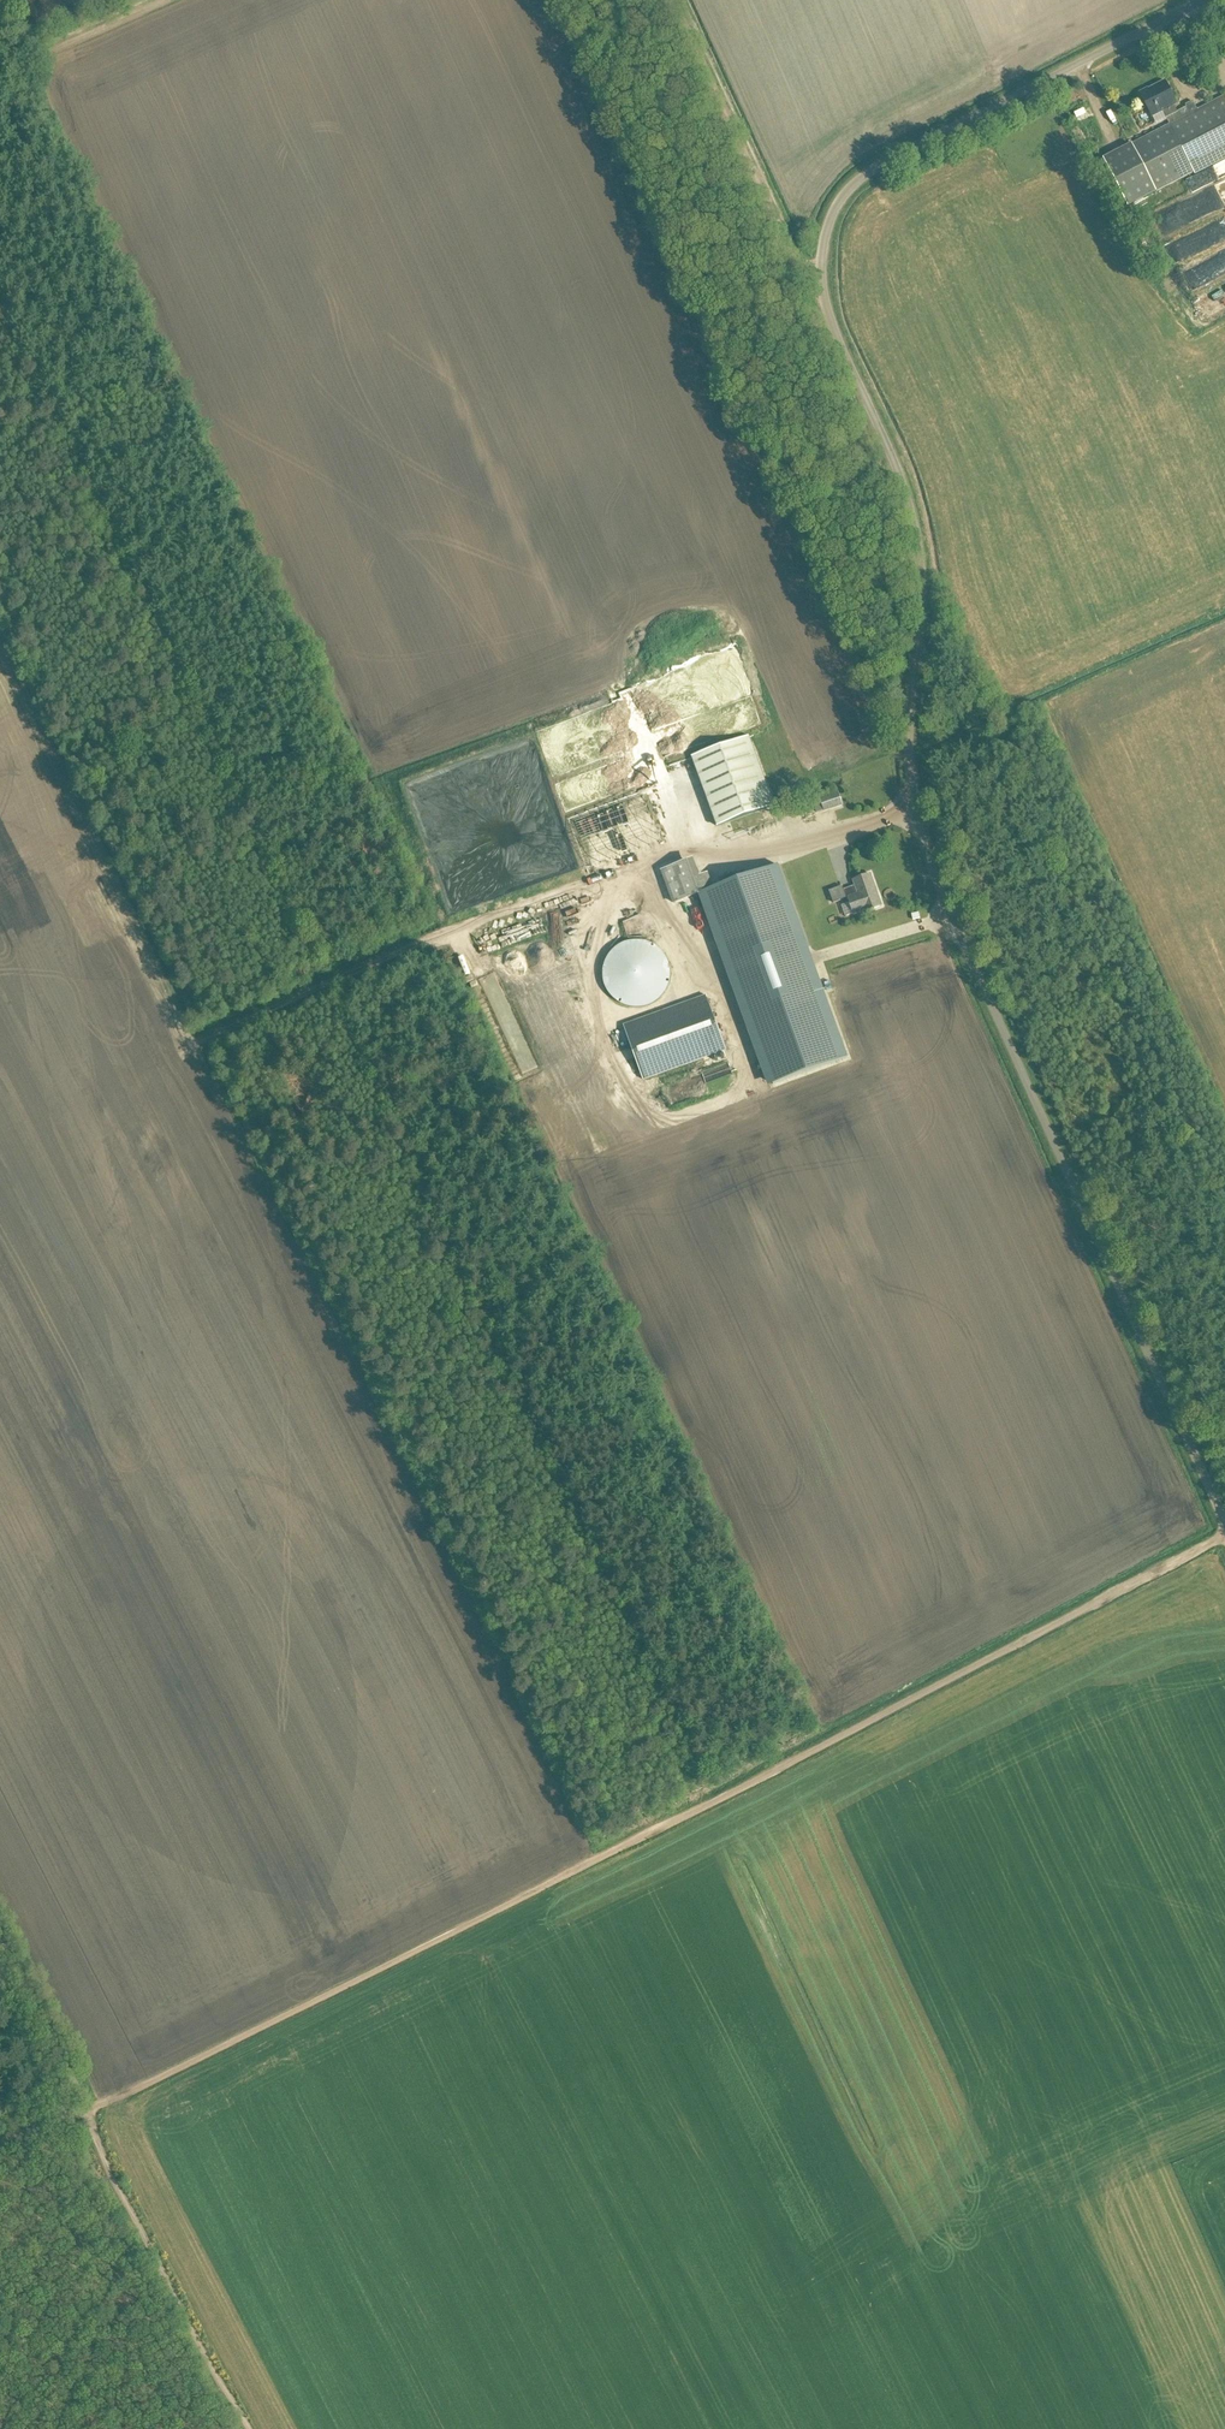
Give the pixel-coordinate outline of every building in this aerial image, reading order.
[(1103,158),(1127,206),(1156,192),(1194,173),(1195,175),(1224,160),(1224,100),(1198,113),(1193,103),(1186,106),(1187,110),(1176,116),(1173,110),(1177,107),(1169,91),(1165,83),(1141,96),(1144,101),(1153,119),(1163,114),(1169,125),(1103,158)] [(749,737),(691,758),(716,827),(774,806),(749,737)] [(570,811),(592,803),(583,778),(561,787),(570,811)] [(839,793),(820,799),(824,812),(843,806),(839,793)] [(693,859),(660,871),(672,903),(703,891),(693,859)] [(779,866),(699,894),(700,895),(769,1087),(848,1058),(779,866)] [(842,887),(829,892),(833,904),(848,899),(854,916),(864,912),(865,913),(881,907),(870,876),(854,882),(855,887),(844,891),(842,887)] [(656,947),(646,942),(635,941),(624,943),(615,949),(608,957),(604,967),(603,978),(606,989),(612,998),(621,1004),(632,1008),(643,1007),(653,1003),(662,996),(668,987),(670,976),(669,965),(664,955),(656,947)] [(706,995),(623,1025),(643,1081),(727,1051),(706,995)]
